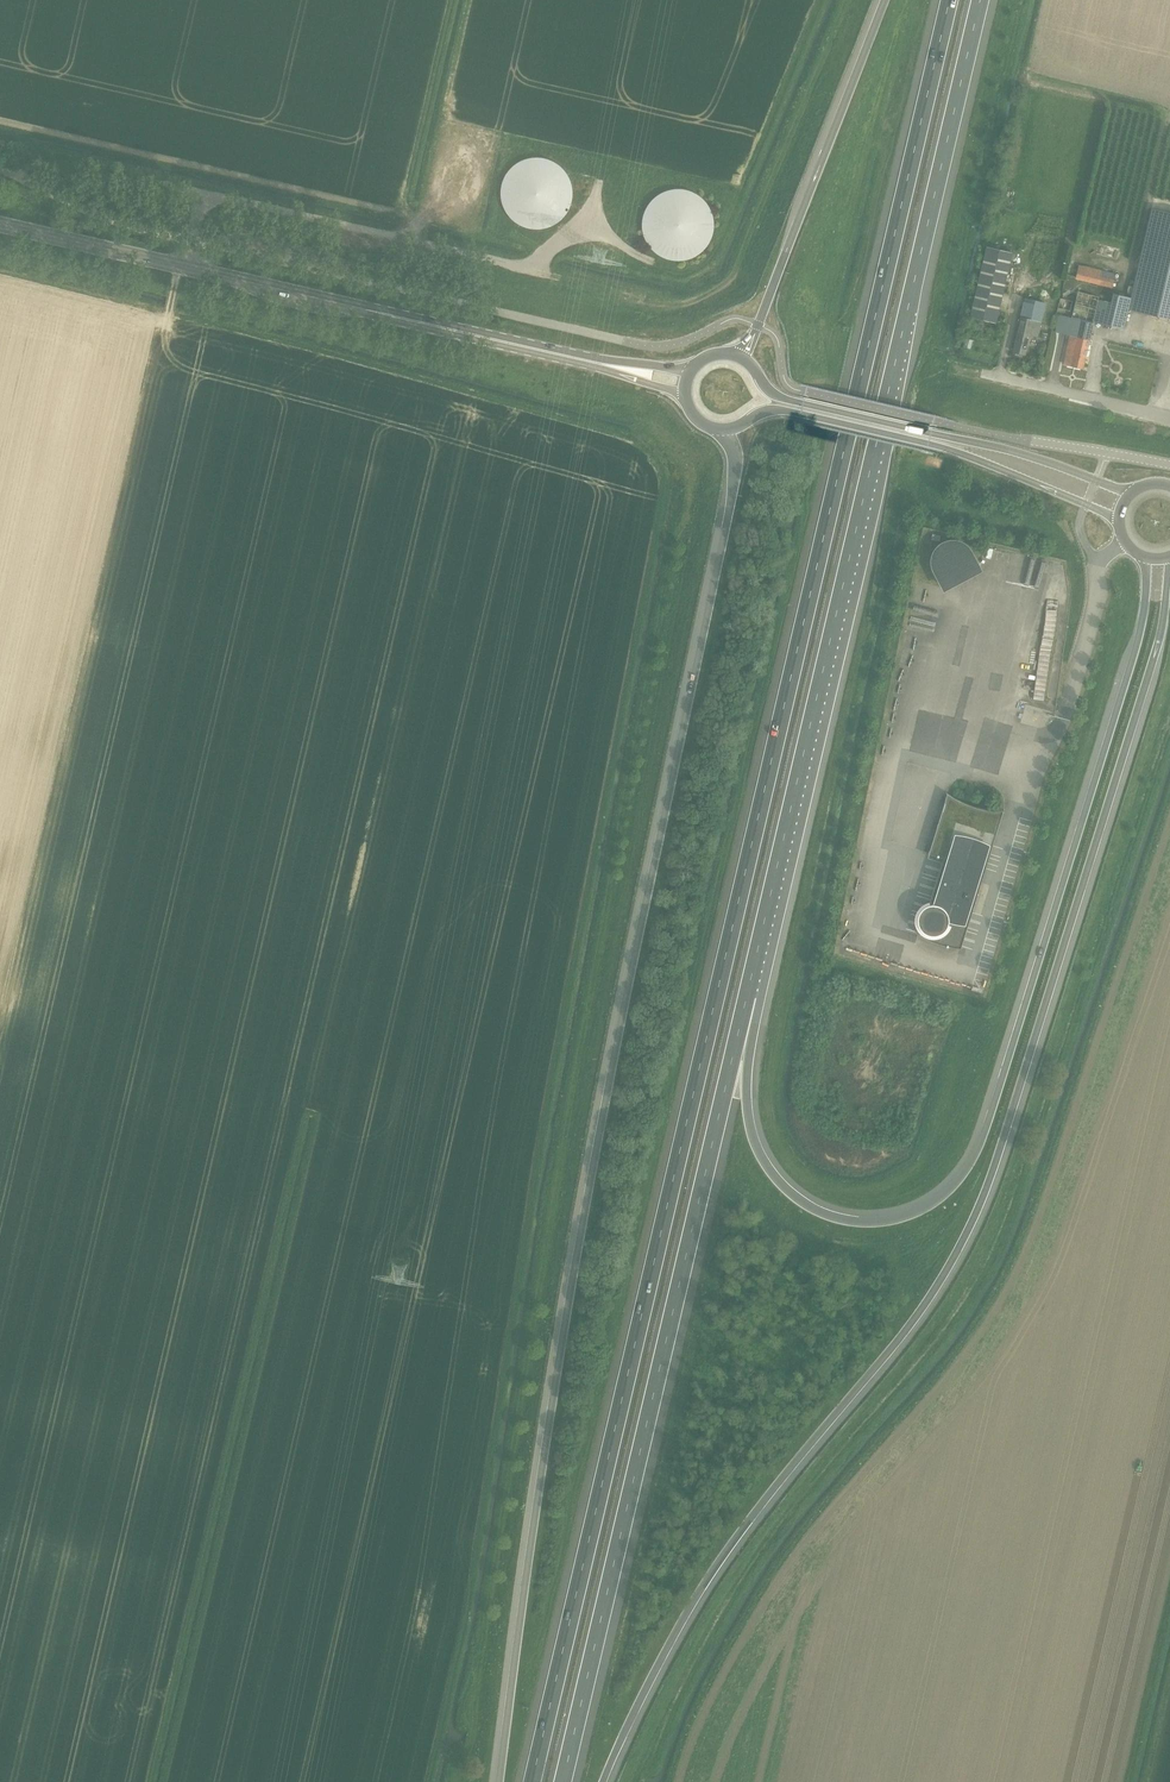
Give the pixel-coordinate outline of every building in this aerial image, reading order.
[(573,197),(573,194),(573,191),(573,188),(572,185),(571,182),(570,179),(568,176),(567,173),(565,171),(563,169),(560,166),(558,165),(555,163),(552,161),(550,160),(547,159),(544,159),(540,158),(537,158),(534,158),(531,159),(528,159),(525,160),(522,161),(519,163),(517,165),(514,166),(512,169),(510,171),(508,173),(506,176),(505,179),(504,182),(503,185),(502,188),(501,191),(501,194),(501,197),(502,200),(503,203),(504,206),(505,209),(506,212),(508,214),(510,217),(512,219),(514,221),(517,223),(519,225),(522,226),(525,228),(528,229),(531,229),(534,230),(537,230),(540,230),(544,229),(547,229),(550,228),(552,226),(555,225),(558,223),(560,221),(563,219),(565,217),(567,214),(568,212),(570,209),(571,206),(572,203),(573,200),(573,197)] [(714,228),(715,225),(714,222),(714,219),(713,216),(712,213),(711,210),(710,207),(708,204),(706,202),(704,200),(702,198),(699,196),(697,194),(694,193),(691,191),(688,190),(685,190),(682,189),(679,189),(676,189),(672,190),(669,190),(666,191),(664,193),(661,194),(658,196),(656,198),(653,200),(651,202),(649,204),(648,207),(646,210),(645,213),(644,216),(643,219),(643,222),(643,225),(643,228),(643,231),(644,234),(645,237),(646,240),(648,243),(649,246),(651,248),(653,250),(656,252),(658,254),(661,256),(664,257),(666,259),(669,260),(672,260),(676,261),(679,261),(682,261),(685,260),(688,260),(691,259),(694,258),(697,256),(699,254),(702,252),(704,250),(706,248),(708,246),(710,243),(711,240),(712,237),(713,234),(714,231),(714,228)] [(1092,322),(1094,322),(1122,329),(1127,309),(1142,313),(1169,319),(1169,213),(1150,209),(1141,249),(1130,297),(1113,293),(1110,303),(1097,300),(1092,322)] [(986,247),(970,316),(996,323),(1013,253),(986,247)] [(1076,277),(1076,279),(1112,288),(1116,274),(1079,265),(1076,277)] [(1024,355),(1029,336),(1037,338),(1045,303),(1024,298),(1012,352),(1024,355)] [(1059,315),(1055,332),(1069,335),(1063,364),(1083,368),(1093,323),(1059,315)] [(966,338),(964,347),(970,349),(973,340),(966,338)] [(934,569),(935,571),(944,588),(979,570),(970,552),(969,551),(968,549),(967,548),(966,547),(964,546),(963,545),(961,544),(960,543),(958,543),(957,542),(955,542),(953,542),(951,542),(950,542),(948,542),(946,543),(945,543),(943,544),(942,545),(940,546),(939,547),(938,548),(937,549),(936,551),(935,552),(934,554),(934,556),(933,557),(933,559),(933,561),(933,562),(933,564),(933,566),(934,567),(934,569)] [(918,918),(918,919),(918,921),(918,922),(918,923),(919,925),(919,926),(920,927),(921,928),(921,929),(919,935),(927,939),(935,943),(943,945),(952,947),(961,948),(961,947),(1002,811),(1003,811),(1002,811),(994,810),(986,809),(978,807),(970,805),(962,802),(955,798),(948,794),(947,793),(947,794),(948,795),(930,853),(945,858),(930,904),(928,904),(927,905),(926,905),(925,906),(924,907),(923,907),(922,908),(921,909),(920,911),(919,912),(919,913),(918,914),(918,915),(918,917),(918,918)]
